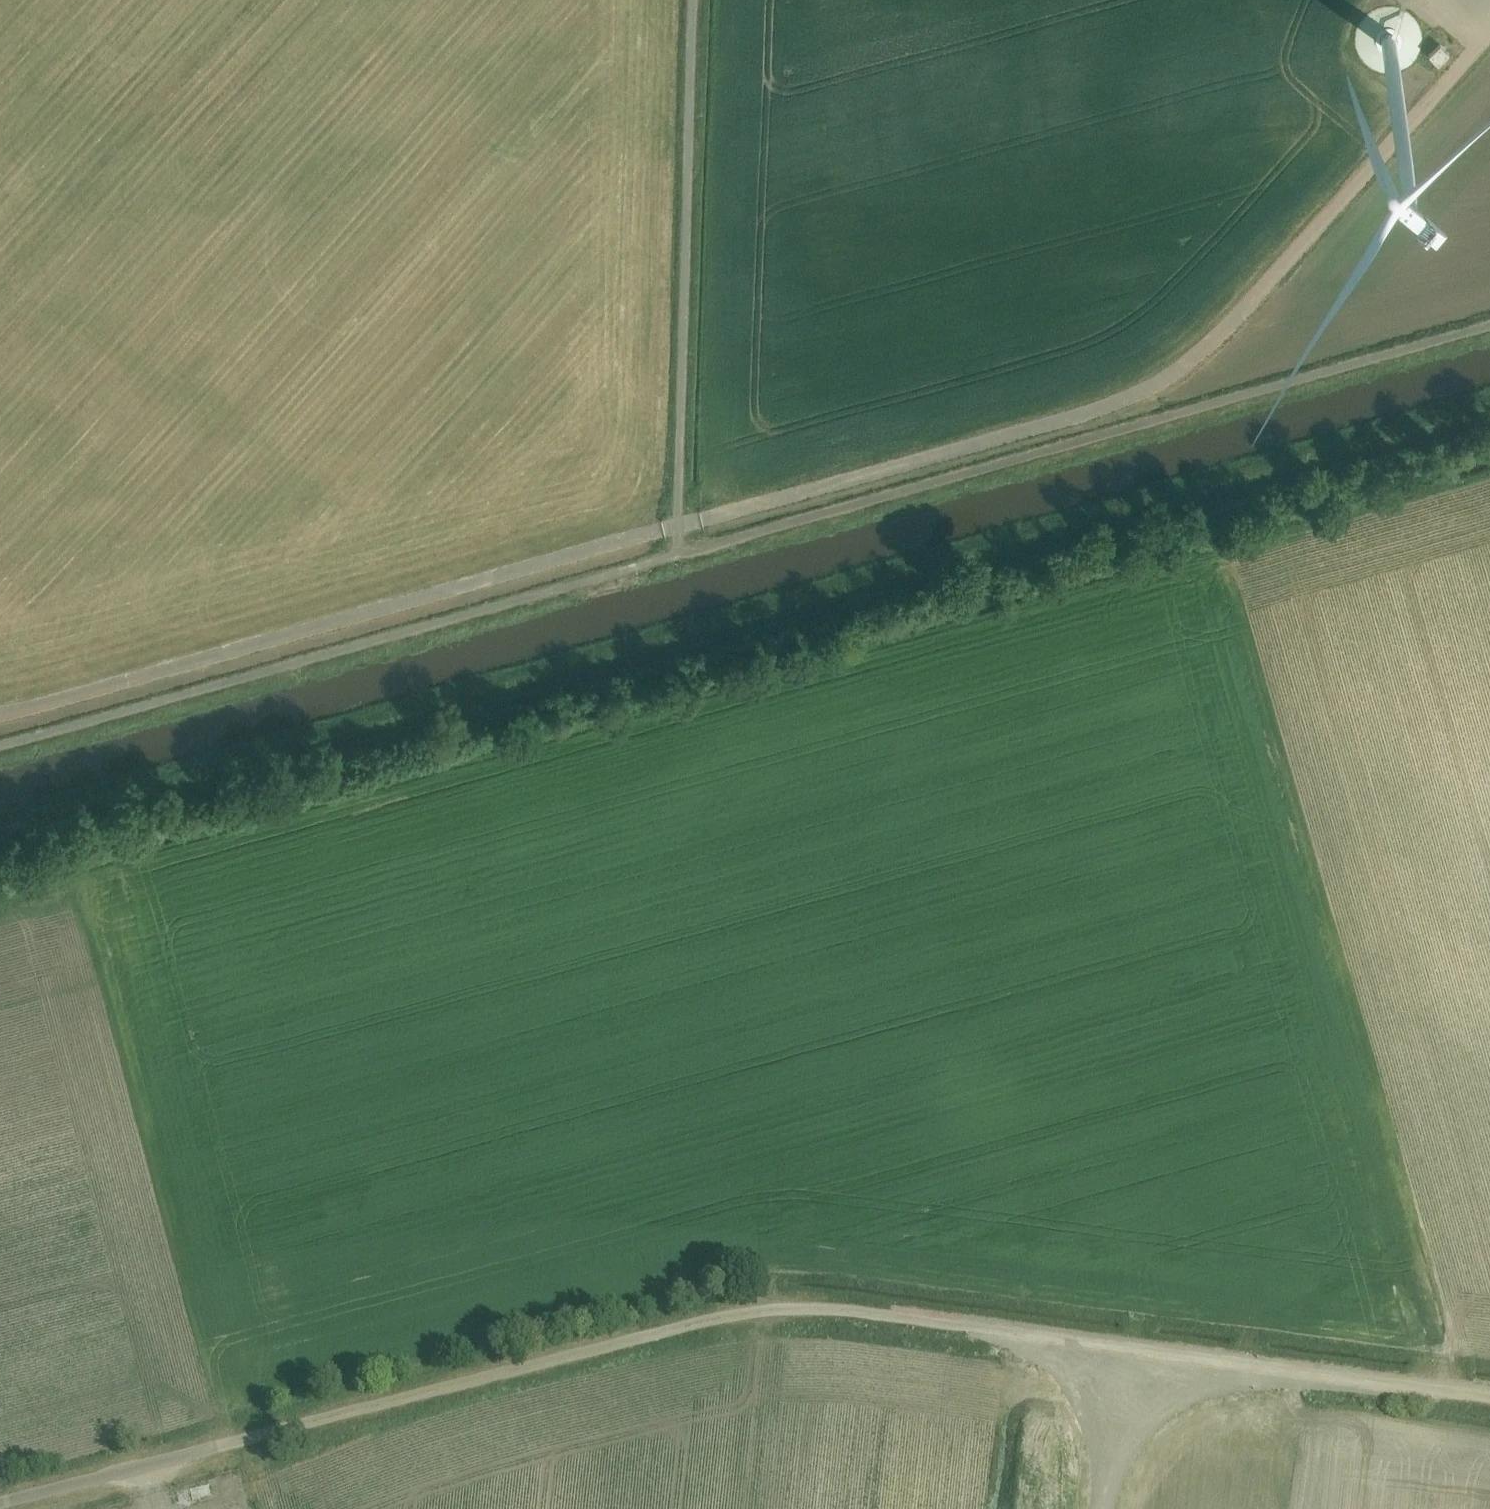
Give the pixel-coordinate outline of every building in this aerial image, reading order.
[(1379,38),(1378,41),(1379,45),(1381,48),(1384,50),(1387,52),(1391,52),(1394,50),(1397,48),(1399,45),(1400,41),(1399,38),(1397,34),(1394,32),(1391,31),(1387,31),(1384,32),(1381,34),(1379,38)] [(1441,43),(1430,54),(1440,64),(1451,53),(1441,43)] [(207,1484),(189,1488),(193,1507),(212,1503),(207,1484)]
